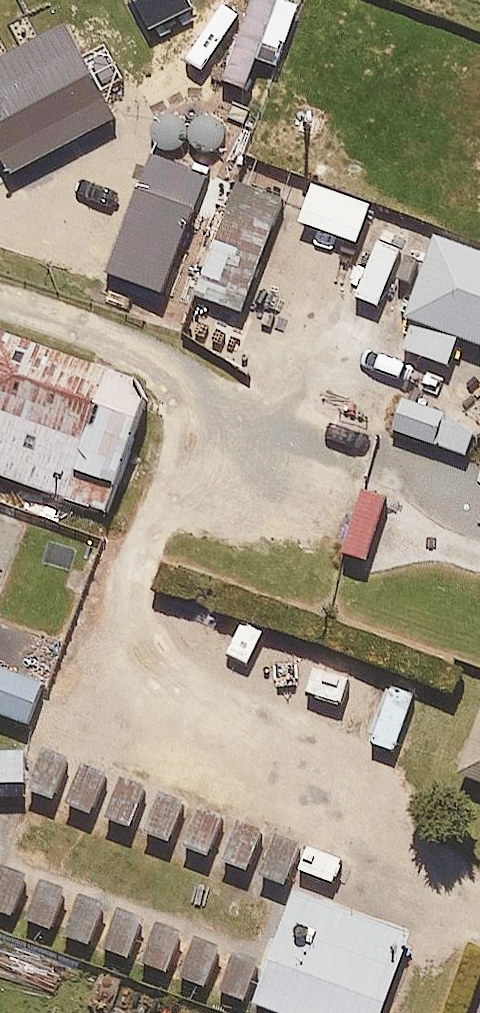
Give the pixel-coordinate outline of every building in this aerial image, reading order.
[(363,231),(371,206),(315,187),(307,211),(363,231)] [(285,206),(237,189),(199,294),(247,312),(285,206)] [(435,226),(406,308),(414,311),(403,340),(444,354),(454,327),(479,336),(479,241),(435,226)] [(405,251),(376,242),(358,297),(387,307),(405,251)] [(0,324),(0,469),(101,504),(140,389),(132,369),(0,324)] [(452,416),(406,398),(394,431),(440,448),(452,416)] [(391,499),(364,490),(344,553),(371,562),(391,499)] [(40,635),(25,675),(0,666),(0,713),(32,725),(98,547),(32,522),(0,607),(0,620),(40,635)] [(467,774),(479,778),(479,738),(467,774)] [(0,752),(0,782),(27,783),(28,753),(0,752)] [(112,774),(88,766),(74,804),(99,812),(112,774)] [(189,803),(162,793),(148,832),(176,842),(189,803)] [(226,819),(199,808),(185,845),(211,856),(226,819)] [(263,829),(239,823),(228,865),(252,871),(263,829)] [(336,850),(312,839),(295,877),(320,887),(336,850)] [(6,868),(0,889),(0,913),(17,918),(30,875),(6,868)] [(69,890),(45,880),(29,921),(53,930),(69,890)] [(293,882),(250,999),(289,1012),(381,1012),(413,926),(293,882)] [(109,901),(83,892),(69,930),(95,940),(109,901)] [(146,916),(118,906),(103,944),(131,955),(146,916)] [(186,933),(158,924),(146,962),(173,971),(186,933)] [(220,949),(194,940),(181,977),(207,986),(220,949)]
